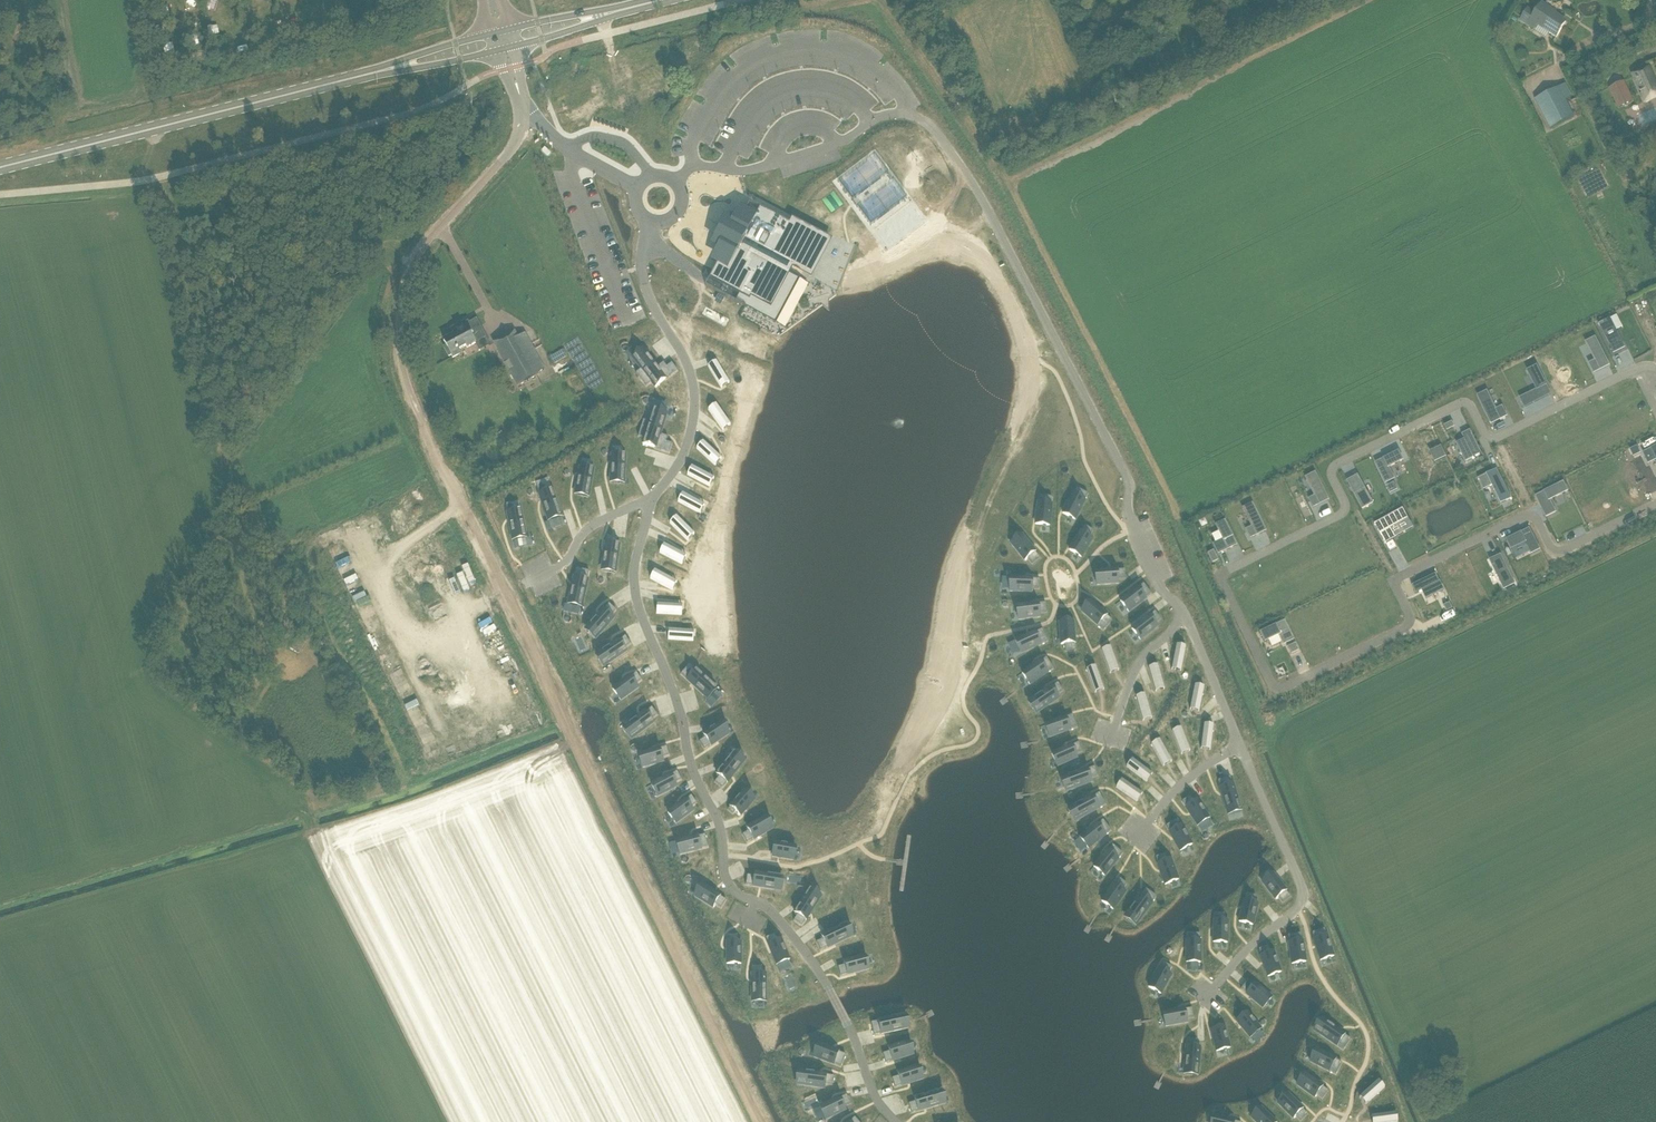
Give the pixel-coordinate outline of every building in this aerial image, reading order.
[(1535,14),(1528,9),(1522,19),(1521,19),(1529,24),(1534,27),(1534,28),(1536,30),(1535,32),(1546,39),(1550,32),(1557,37),(1566,23),(1554,15),(1556,13),(1542,4),(1535,14)] [(1645,104),(1655,99),(1655,81),(1650,66),(1632,74),(1645,104)] [(1617,86),(1610,89),(1619,109),(1626,106),(1627,105),(1633,103),(1624,83),(1617,86)] [(1535,100),(1550,130),(1575,117),(1566,101),(1572,97),(1566,85),(1535,100)] [(544,148),(542,151),(547,156),(550,153),(544,148)] [(719,265),(712,279),(744,296),(742,299),(749,303),(745,310),(776,326),(800,282),(789,277),(792,272),(794,267),(811,276),(830,241),(793,221),(790,227),(761,211),(756,221),(746,216),(735,236),(733,235),(731,239),(728,244),(730,245),(720,265),(719,265)] [(454,336),(443,341),(446,347),(444,348),(449,357),(451,356),(452,358),(460,354),(458,350),(465,346),(467,348),(475,344),(486,338),(476,319),(469,323),(468,321),(464,323),(451,330),(454,336)] [(1604,322),(1599,324),(1600,327),(1613,353),(1625,347),(1623,343),(1624,343),(1622,340),(1611,319),(1604,323),(1604,322)] [(518,338),(514,331),(492,343),(517,388),(524,383),(538,376),(538,374),(545,370),(525,334),(518,338)] [(1595,338),(1586,343),(1596,361),(1590,364),(1594,373),(1609,366),(1595,338)] [(636,345),(624,354),(629,360),(641,351),(636,345)] [(1546,350),(1540,353),(1544,360),(1550,358),(1546,350)] [(1563,377),(1557,380),(1562,389),(1582,379),(1567,350),(1558,355),(1564,365),(1559,368),(1563,377)] [(644,351),(633,360),(641,370),(636,374),(646,388),(651,384),(655,388),(665,380),(666,381),(678,372),(671,364),(666,368),(663,364),(658,368),(659,369),(658,369),(656,368),(656,367),(644,351)] [(1539,353),(1533,356),(1538,366),(1544,362),(1539,353)] [(716,362),(708,367),(719,385),(721,388),(722,388),(720,384),(723,382),(726,381),(728,384),(729,384),(727,380),(716,362)] [(1537,390),(1520,398),(1525,407),(1551,394),(1546,385),(1537,367),(1528,371),(1537,390)] [(1487,392),(1478,396),(1492,424),(1506,416),(1502,408),(1496,411),(1487,392)] [(652,400),(650,408),(665,413),(668,405),(652,400)] [(716,405),(708,410),(720,427),(722,431),(723,430),(721,427),(724,425),(727,423),(729,426),(730,426),(728,422),(716,405)] [(643,421),(638,437),(644,439),(643,445),(655,449),(655,450),(657,450),(669,454),(672,445),(666,443),(667,438),(668,438),(661,436),(661,437),(660,436),(660,435),(661,434),(665,420),(666,415),(653,411),(649,423),(643,421)] [(1464,440),(1457,444),(1460,452),(1461,455),(1462,455),(1465,462),(1473,459),(1474,459),(1473,458),(1482,454),(1470,430),(1462,434),(1464,440)] [(1630,432),(1623,435),(1626,441),(1633,437),(1630,432)] [(1434,434),(1409,446),(1413,455),(1429,447),(1436,462),(1446,457),(1434,434)] [(703,442),(696,449),(712,463),(715,466),(716,465),(713,462),(715,460),(718,457),(721,460),(721,459),(718,456),(703,442)] [(1644,454),(1648,464),(1655,460),(1655,447),(1644,454)] [(610,483),(610,484),(611,484),(623,484),(624,484),(624,478),(625,457),(622,456),(622,449),(612,448),(612,456),(611,463),(611,464),(611,477),(610,483)] [(1637,448),(1631,451),(1634,457),(1640,454),(1637,448)] [(1398,452),(1376,464),(1386,483),(1394,479),(1389,468),(1403,461),(1398,452)] [(1614,469),(1606,473),(1610,482),(1624,476),(1627,482),(1633,479),(1625,464),(1631,461),(1628,455),(1611,463),(1614,469)] [(1447,460),(1441,463),(1444,469),(1450,466),(1447,460)] [(575,494),(575,495),(588,497),(588,498),(588,497),(589,492),(593,470),(590,470),(591,462),(582,461),(580,468),(579,473),(579,475),(578,476),(576,489),(575,494)] [(692,467),(687,475),(706,485),(709,487),(710,486),(706,484),(708,481),(710,478),(713,480),(714,479),(710,477),(692,467)] [(1497,470),(1479,479),(1484,489),(1492,485),(1501,503),(1511,499),(1505,487),(1506,486),(1503,481),(1502,481),(1497,470)] [(1315,474),(1306,478),(1316,498),(1309,501),(1313,508),(1328,500),(1315,474)] [(1358,476),(1348,482),(1363,509),(1372,504),(1358,476)] [(548,480),(535,484),(540,495),(539,496),(541,502),(542,503),(546,516),(548,521),(549,521),(560,517),(561,517),(561,516),(559,511),(552,491),(548,480)] [(1394,484),(1388,487),(1391,493),(1397,490),(1394,484)] [(1563,484),(1537,497),(1546,517),(1555,513),(1549,501),(1567,492),(1563,484)] [(1069,501),(1062,513),(1068,516),(1074,520),(1084,501),(1087,494),(1076,488),(1072,495),(1072,494),(1069,500),(1069,501)] [(682,494),(678,502),(696,512),(700,514),(701,513),(697,511),(699,508),(700,505),(704,507),(704,506),(701,504),(682,494)] [(1036,511),(1035,524),(1037,524),(1049,526),(1051,504),(1052,497),(1039,495),(1038,503),(1037,503),(1037,509),(1036,511)] [(519,503),(506,505),(508,514),(507,514),(508,519),(509,521),(509,522),(511,534),(512,540),(513,540),(525,538),(526,538),(526,537),(525,532),(521,511),(520,511),(519,503)] [(1252,504),(1243,509),(1253,529),(1247,532),(1250,539),(1265,531),(1252,504)] [(1387,519),(1376,525),(1386,543),(1394,538),(1390,529),(1407,519),(1402,510),(1392,516),(1391,515),(1386,518),(1387,519)] [(676,517),(670,524),(684,539),(687,541),(688,541),(685,538),(688,535),(690,533),(693,536),(694,535),(691,532),(676,517)] [(544,524),(547,532),(562,526),(559,519),(544,524)] [(1216,544),(1214,545),(1218,554),(1236,545),(1224,522),(1216,526),(1219,531),(1223,540),(1216,544)] [(1076,538),(1069,550),(1074,553),(1081,557),(1092,539),(1089,537),(1092,531),(1084,526),(1080,532),(1077,537),(1076,538)] [(1529,529),(1507,540),(1516,559),(1530,552),(1531,554),(1539,550),(1529,529)] [(1017,538),(1010,544),(1012,545),(1024,561),(1027,558),(1031,564),(1039,558),(1034,552),(1032,549),(1031,548),(1030,547),(1021,535),(1017,538)] [(602,571),(614,573),(615,573),(616,567),(619,546),(616,545),(617,538),(607,536),(606,544),(605,550),(605,551),(603,565),(602,571)] [(514,542),(516,550),(532,546),(530,539),(514,542)] [(1393,542),(1387,546),(1390,552),(1396,548),(1393,542)] [(664,545),(659,553),(678,563),(682,565),(682,564),(679,562),(680,559),(682,556),(686,558),(686,557),(682,555),(664,545)] [(1213,552),(1208,554),(1212,563),(1217,561),(1213,552)] [(1501,556),(1491,561),(1492,565),(1493,568),(1494,568),(1504,589),(1510,587),(1510,588),(1515,585),(1501,556)] [(569,604),(568,604),(569,604),(581,607),(582,607),(583,601),(587,580),(589,572),(576,569),(574,578),(573,583),(573,584),(572,586),(570,598),(569,604)] [(1109,571),(1096,572),(1096,578),(1097,585),(1118,584),(1118,580),(1125,579),(1124,570),(1117,570),(1111,570),(1110,571),(1109,571)] [(654,571),(650,580),(669,589),(672,591),(673,590),(669,588),(671,585),(672,582),(676,584),(677,583),(673,581),(654,571)] [(1436,574),(1412,586),(1416,594),(1422,591),(1426,599),(1444,591),(1436,574)] [(1001,590),(1010,591),(1010,579),(1002,578),(1001,590)] [(1010,591),(1010,592),(1031,592),(1031,589),(1039,589),(1039,580),(1032,579),(1026,579),(1025,579),(1024,579),(1010,578),(1010,579),(1010,591)] [(1130,593),(1120,601),(1128,612),(1145,599),(1151,594),(1143,584),(1137,589),(1137,588),(1132,592),(1131,593),(1130,593)] [(334,585),(316,594),(343,649),(361,640),(334,585)] [(1090,601),(1081,611),(1097,626),(1098,625),(1103,630),(1112,621),(1106,616),(1102,611),(1090,601)] [(1030,605),(1016,607),(1017,607),(1018,620),(1040,617),(1039,614),(1046,613),(1045,603),(1038,604),(1032,604),(1031,605),(1030,605)] [(1450,603),(1444,606),(1447,613),(1453,609),(1450,603)] [(565,605),(563,613),(579,616),(581,609),(565,605)] [(586,630),(585,631),(586,631),(595,639),(595,640),(596,639),(600,635),(614,619),(611,617),(616,611),(609,605),(604,610),(600,615),(599,615),(589,626),(586,630)] [(657,605),(656,614),(677,616),(681,616),(682,615),(677,614),(678,611),(678,607),(682,608),(682,606),(678,606),(657,605)] [(1142,621),(1132,629),(1140,640),(1157,627),(1155,624),(1161,619),(1155,613),(1155,612),(1149,616),(1144,620),(1143,620),(1142,621)] [(1073,622),(1059,623),(1060,636),(1061,645),(1064,644),(1065,652),(1075,651),(1074,643),(1074,638),(1074,637),(1074,635),(1073,622)] [(1275,626),(1261,633),(1265,641),(1268,640),(1271,648),(1283,643),(1283,644),(1292,640),(1284,622),(1275,626)] [(1299,623),(1293,626),(1296,632),(1302,630),(1299,623)] [(1365,628),(1359,631),(1362,637),(1368,634),(1365,628)] [(1027,635),(1015,641),(1015,642),(1020,652),(1021,653),(1040,645),(1040,644),(1047,641),(1042,630),(1035,633),(1035,632),(1029,635),(1028,635),(1027,635)] [(669,631),(668,640),(689,641),(693,642),(693,641),(689,640),(689,637),(689,633),(694,633),(694,632),(690,632),(669,631)] [(597,656),(596,657),(603,667),(604,668),(609,664),(627,652),(625,649),(631,645),(625,637),(619,641),(614,644),(613,645),(601,653),(597,656)] [(1020,652),(1015,642),(1007,645),(1012,656),(1020,652)] [(1288,647),(1291,653),(1297,650),(1294,644),(1288,647)] [(1172,666),(1171,670),(1172,671),(1173,667),(1177,667),(1180,668),(1179,672),(1181,672),(1181,668),(1185,647),(1176,646),(1172,665),(1172,666)] [(1110,648),(1101,651),(1108,671),(1110,675),(1111,674),(1109,670),(1113,669),(1116,668),(1117,672),(1118,672),(1117,668),(1110,648)] [(1032,666),(1022,674),(1029,685),(1047,673),(1053,668),(1046,658),(1040,662),(1039,662),(1035,665),(1034,666),(1032,666)] [(690,665),(681,675),(687,680),(687,681),(693,686),(694,687),(695,688),(707,699),(716,689),(696,671),(690,665)] [(1157,666),(1148,669),(1154,689),(1155,693),(1156,693),(1155,689),(1159,688),(1162,687),(1163,691),(1164,690),(1163,686),(1157,666)] [(1095,667),(1086,670),(1093,690),(1095,694),(1096,694),(1094,690),(1098,689),(1101,687),(1103,691),(1104,691),(1102,687),(1095,667)] [(624,682),(613,690),(621,701),(638,688),(636,686),(642,681),(636,673),(630,678),(630,677),(625,681),(624,682)] [(1029,702),(1028,703),(1035,713),(1035,714),(1036,714),(1041,710),(1059,698),(1057,695),(1063,691),(1057,683),(1051,687),(1046,691),(1045,691),(1044,692),(1033,699),(1029,702)] [(1190,707),(1190,711),(1191,711),(1191,707),(1195,707),(1199,708),(1198,712),(1199,712),(1200,708),(1204,688),(1198,686),(1195,686),(1190,707)] [(705,703),(711,708),(722,697),(716,691),(705,703)] [(1145,695),(1136,698),(1141,718),(1143,722),(1144,722),(1142,718),(1146,717),(1149,716),(1151,720),(1152,720),(1150,716),(1145,695)] [(624,729),(623,729),(624,730),(631,739),(631,740),(632,740),(636,736),(654,723),(651,720),(657,716),(652,708),(646,713),(645,713),(641,716),(640,717),(628,725),(624,729)] [(1059,720),(1045,725),(1050,738),(1070,730),(1069,730),(1077,727),(1072,715),(1065,718),(1059,720)] [(705,738),(699,743),(704,751),(711,747),(714,745),(715,744),(716,743),(729,735),(721,724),(703,735),(705,738)] [(1201,746),(1201,750),(1202,750),(1202,746),(1206,747),(1209,747),(1209,751),(1210,751),(1210,747),(1213,726),(1204,725),(1201,746)] [(1181,729),(1172,732),(1181,756),(1182,755),(1180,752),(1184,750),(1187,749),(1189,753),(1190,752),(1188,749),(1181,729)] [(1159,741),(1151,745),(1163,768),(1164,767),(1162,764),(1165,762),(1169,760),(1170,764),(1171,763),(1169,760),(1159,741)] [(1066,748),(1051,754),(1057,767),(1076,758),(1075,755),(1082,752),(1078,743),(1071,746),(1066,748)] [(652,752),(639,756),(643,769),(663,762),(662,759),(669,757),(667,748),(659,750),(659,749),(653,751),(652,752)] [(719,777),(715,783),(722,789),(727,783),(727,784),(731,779),(732,778),(732,777),(741,767),(744,763),(745,762),(744,762),(735,754),(734,753),(734,754),(730,759),(717,775),(719,777)] [(1132,760),(1126,768),(1143,781),(1146,783),(1147,782),(1144,780),(1146,777),(1148,774),(1151,776),(1152,776),(1149,773),(1132,760)] [(1061,779),(1061,780),(1065,791),(1065,792),(1066,792),(1071,790),(1091,782),(1090,779),(1097,776),(1094,767),(1087,770),(1087,769),(1081,771),(1067,777),(1061,779)] [(665,779),(651,786),(658,798),(677,788),(675,785),(682,781),(677,773),(670,776),(666,778),(665,779)] [(1220,780),(1217,781),(1220,788),(1219,788),(1221,794),(1222,796),(1226,809),(1228,814),(1228,815),(1240,811),(1241,811),(1241,810),(1239,804),(1232,784),(1230,777),(1220,780)] [(1121,781),(1116,788),(1133,800),(1137,803),(1137,802),(1134,800),(1136,797),(1138,794),(1141,796),(1142,795),(1121,781)] [(730,808),(728,811),(733,815),(735,812),(740,817),(744,812),(745,811),(746,810),(754,801),(744,792),(730,808)] [(1068,809),(1067,809),(1068,810),(1073,821),(1074,822),(1074,821),(1079,819),(1098,809),(1098,808),(1105,805),(1099,794),(1092,797),(1086,800),(1073,806),(1068,809)] [(1190,796),(1182,802),(1186,808),(1190,814),(1198,826),(1207,820),(1209,818),(1197,801),(1194,803),(1190,796)] [(680,805),(668,814),(676,825),(693,812),(691,809),(697,804),(691,797),(685,801),(681,804),(680,805)] [(749,832),(742,835),(747,844),(753,840),(754,840),(759,837),(760,837),(761,836),(772,830),(765,818),(747,829),(749,832)] [(1177,820),(1166,826),(1170,833),(1169,833),(1173,839),(1180,851),(1192,845),(1181,826),(1177,820)] [(1207,820),(1198,826),(1203,833),(1212,827),(1207,820)] [(1092,828),(1080,838),(1080,839),(1087,848),(1088,849),(1105,836),(1105,835),(1111,831),(1103,821),(1097,825),(1096,825),(1092,828)] [(689,839),(677,842),(680,854),(680,856),(701,850),(708,848),(705,835),(698,837),(692,838),(690,839),(689,839)] [(1087,848),(1080,839),(1073,844),(1080,853),(1087,848)] [(680,854),(677,842),(669,845),(672,856),(680,854)] [(774,844),(772,857),(778,858),(779,858),(780,859),(793,861),(796,848),(774,844)] [(1103,856),(1093,867),(1104,876),(1118,860),(1117,859),(1122,854),(1112,845),(1107,851),(1103,856)] [(1164,854),(1155,858),(1158,865),(1160,872),(1165,885),(1178,880),(1170,860),(1167,861),(1164,854)] [(747,876),(746,886),(753,887),(758,888),(760,888),(774,890),(780,891),(781,891),(783,879),(783,878),(782,878),(776,877),(755,874),(755,877),(747,876)] [(1272,874),(1262,883),(1275,899),(1278,897),(1283,903),(1290,897),(1285,891),(1286,891),(1282,886),(1281,884),(1280,883),(1272,874)] [(1110,890),(1101,902),(1112,910),(1125,892),(1122,890),(1126,884),(1119,879),(1114,885),(1114,884),(1110,890)] [(702,885),(694,897),(713,908),(715,905),(721,909),(726,901),(720,897),(715,894),(714,893),(702,885)] [(1125,917),(1124,918),(1125,918),(1135,925),(1135,926),(1136,925),(1139,920),(1152,903),(1151,903),(1156,897),(1145,889),(1141,895),(1137,901),(1128,912),(1125,917)] [(797,915),(793,922),(802,927),(806,920),(806,921),(809,915),(810,915),(818,903),(821,898),(822,897),(821,897),(810,890),(809,890),(806,895),(794,913),(797,915)] [(1242,909),(1239,922),(1252,925),(1257,905),(1254,904),(1255,896),(1246,894),(1244,901),(1243,907),(1242,908),(1242,909)] [(1214,930),(1213,943),(1227,943),(1227,922),(1224,922),(1224,914),(1214,914),(1214,921),(1214,927),(1214,929),(1214,930)] [(823,940),(816,943),(817,944),(819,950),(820,952),(827,949),(834,946),(846,940),(851,937),(852,937),(847,926),(846,925),(840,928),(822,937),(823,940)] [(1324,929),(1312,933),(1314,940),(1314,941),(1316,946),(1316,947),(1316,948),(1321,961),(1333,957),(1327,936),(1324,929)] [(1186,949),(1186,963),(1200,963),(1200,942),(1199,942),(1199,934),(1187,934),(1187,942),(1186,942),(1186,947),(1186,948),(1186,949)] [(1300,934),(1288,936),(1289,943),(1290,949),(1290,951),(1290,952),(1292,965),(1306,962),(1302,941),(1300,934)] [(775,935),(766,939),(769,946),(768,946),(771,952),(777,966),(788,961),(789,961),(781,941),(778,942),(775,935)] [(727,950),(727,965),(741,965),(741,943),(737,943),(737,936),(728,936),(728,943),(727,943),(727,949),(727,950)] [(1268,947),(1258,950),(1261,957),(1263,963),(1263,965),(1268,977),(1280,973),(1273,952),(1270,954),(1268,947)] [(845,966),(838,968),(840,977),(847,975),(848,975),(854,974),(868,970),(865,957),(844,962),(845,966)] [(788,961),(777,966),(780,973),(791,969),(788,961)] [(1154,978),(1148,987),(1153,990),(1160,994),(1171,976),(1167,974),(1171,967),(1163,963),(1159,969),(1155,976),(1154,977),(1154,978)] [(752,975),(752,980),(752,982),(752,1002),(766,1002),(766,975),(762,975),(762,967),(752,967),(752,975)] [(1247,982),(1241,989),(1246,994),(1250,998),(1251,999),(1252,1000),(1262,1008),(1271,998),(1255,984),(1253,987),(1247,982)] [(1174,1011),(1163,1013),(1166,1027),(1187,1023),(1186,1019),(1193,1018),(1192,1009),(1184,1010),(1177,1011),(1176,1011),(1174,1011)] [(1247,1013),(1236,1022),(1240,1026),(1240,1027),(1241,1028),(1250,1038),(1260,1030),(1247,1013)] [(878,1022),(871,1023),(871,1026),(872,1027),(874,1036),(881,1034),(881,1035),(887,1033),(888,1033),(889,1033),(902,1030),(908,1029),(908,1028),(906,1016),(905,1016),(899,1017),(878,1021),(878,1022)] [(1314,1030),(1314,1031),(1319,1034),(1337,1046),(1343,1050),(1350,1040),(1344,1035),(1339,1031),(1338,1031),(1337,1030),(1327,1023),(1322,1020),(1321,1019),(1321,1020),(1314,1030)] [(1224,1028),(1211,1031),(1212,1036),(1213,1038),(1213,1039),(1216,1052),(1229,1048),(1224,1028)] [(1184,1074),(1185,1074),(1197,1076),(1198,1075),(1198,1069),(1200,1048),(1196,1047),(1197,1040),(1187,1039),(1187,1047),(1186,1047),(1186,1052),(1186,1054),(1186,1055),(1185,1063),(1184,1068),(1184,1074)] [(890,1052),(883,1054),(885,1063),(893,1061),(898,1060),(899,1059),(900,1059),(913,1055),(909,1042),(889,1048),(890,1052)] [(818,1045),(813,1057),(834,1065),(841,1067),(845,1055),(838,1053),(838,1052),(834,1051),(832,1050),(831,1050),(818,1045)] [(1316,1050),(1310,1062),(1329,1072),(1329,1071),(1336,1075),(1342,1063),(1335,1060),(1327,1056),(1326,1055),(1316,1050)] [(899,1077),(892,1079),(894,1088),(902,1086),(907,1084),(909,1084),(910,1084),(922,1080),(918,1067),(898,1073),(899,1077)] [(796,1085),(797,1086),(803,1086),(824,1089),(825,1085),(832,1086),(833,1077),(826,1076),(826,1075),(820,1075),(819,1074),(818,1074),(805,1073),(799,1072),(798,1072),(798,1073),(796,1085)] [(1305,1074),(1297,1085),(1314,1098),(1316,1095),(1322,1099),(1328,1091),(1322,1087),(1317,1083),(1315,1081),(1314,1080),(1305,1074)] [(1362,1096),(1359,1099),(1360,1099),(1363,1097),(1365,1099),(1368,1102),(1365,1105),(1365,1106),(1384,1089),(1378,1082),(1362,1096)] [(916,1102),(908,1104),(911,1114),(918,1112),(924,1110),(925,1110),(926,1110),(939,1106),(944,1105),(945,1104),(942,1092),(942,1091),(941,1091),(935,1093),(915,1099),(916,1102)] [(1287,1094),(1277,1104),(1293,1119),(1295,1116),(1301,1121),(1307,1115),(1302,1109),(1299,1106),(1297,1104),(1296,1103),(1287,1094)] [(821,1107),(820,1108),(825,1119),(826,1120),(845,1111),(844,1107),(850,1104),(846,1095),(839,1099),(839,1098),(834,1101),(833,1101),(832,1102),(821,1107)] [(820,1108),(813,1112),(818,1121),(819,1121),(825,1119),(820,1108)] [(1251,1118),(1255,1121),(1274,1121),(1272,1119),(1270,1118),(1270,1117),(1261,1109),(1251,1118)]
